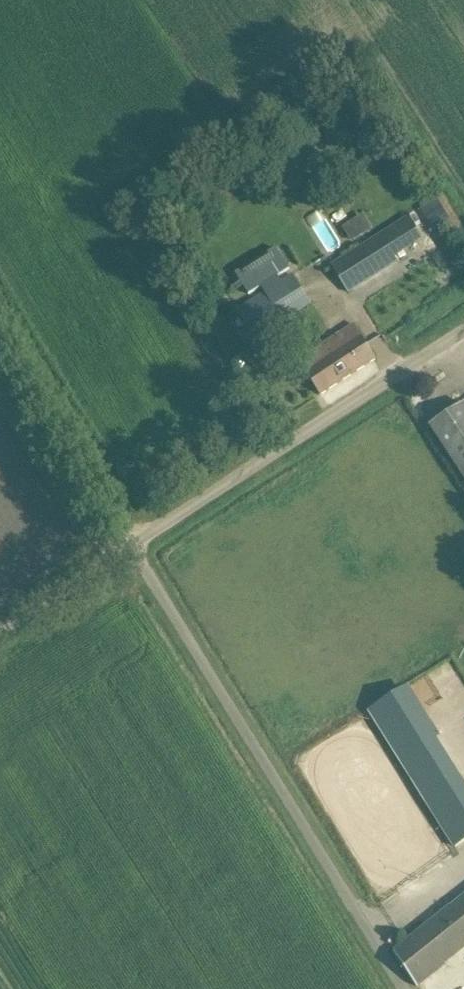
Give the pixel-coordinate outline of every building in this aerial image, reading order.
[(430,227),(445,220),(434,201),(420,208),(430,227)] [(348,242),(370,229),(362,214),(340,226),(348,242)] [(334,264),(350,291),(398,261),(382,234),(334,264)] [(238,313),(255,339),(311,302),(294,277),(238,313)] [(299,361),(321,395),(376,360),(353,326),(299,361)] [(430,426),(463,477),(463,404),(430,426)] [(439,739),(401,763),(455,848),(463,842),(463,779),(439,739)] [(417,986),(444,965),(442,963),(463,946),(463,895),(394,953),(417,986)]
